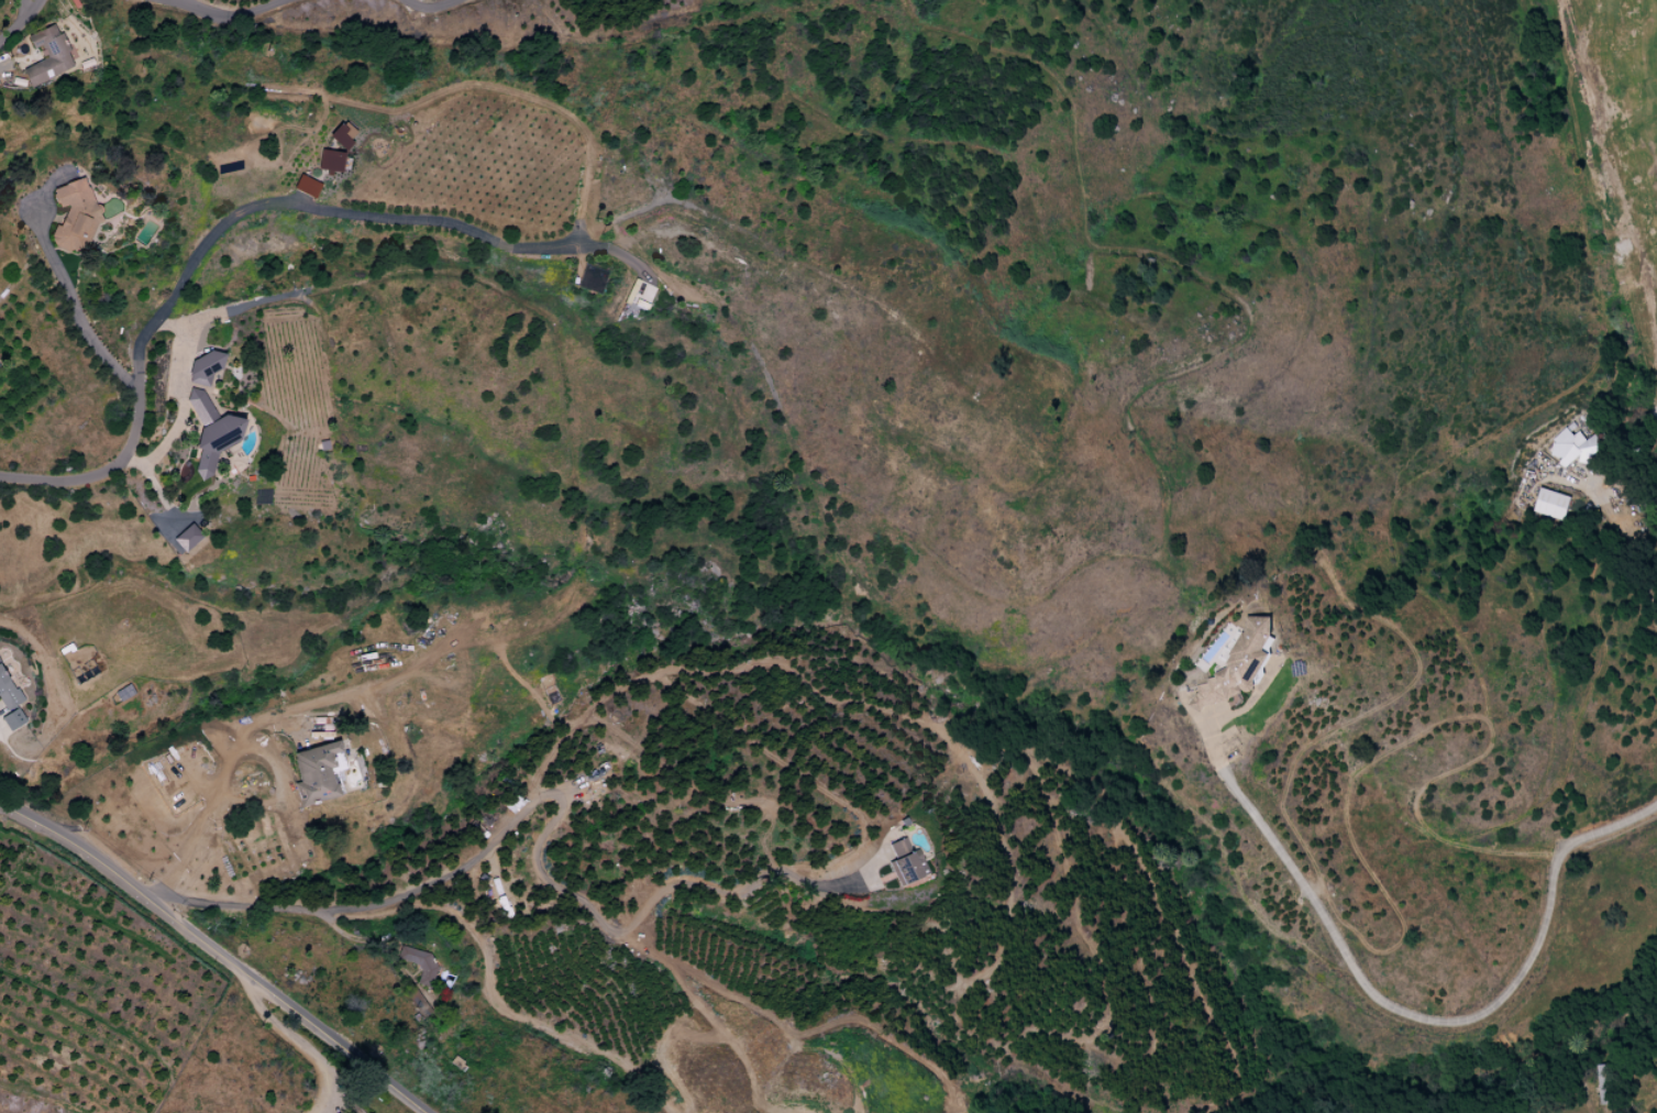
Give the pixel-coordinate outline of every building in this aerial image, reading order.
[(26,36),(31,49),(39,46),(44,60),(22,69),(29,87),(74,69),(55,24),(26,36)] [(327,137),(343,150),(356,133),(341,120),(327,137)] [(317,170),(339,172),(341,152),(319,150),(317,170)] [(292,189),(313,199),(320,184),(299,174),(292,189)] [(50,189),(57,209),(67,206),(60,225),(53,227),(50,237),(53,246),(74,255),(85,251),(102,208),(92,204),(83,178),(50,189)] [(216,419),(202,388),(208,390),(212,372),(221,368),(224,355),(210,351),(190,361),(186,375),(190,383),(187,399),(199,426),(194,449),(199,451),(194,470),(199,481),(210,476),(215,452),(238,442),(243,420),(223,415),(216,419)] [(1578,458),(1581,462),(1602,449),(1594,435),(1585,440),(1580,430),(1572,435),(1569,431),(1547,443),(1561,468),(1578,458)] [(1533,511),(1564,521),(1571,497),(1540,487),(1533,511)] [(170,540),(180,554),(201,538),(191,524),(170,540)] [(1273,619),(1248,614),(1245,629),(1228,652),(1225,668),(1215,671),(1214,679),(1198,684),(1196,698),(1199,709),(1226,700),(1232,704),(1233,701),(1241,690),(1253,692),(1254,689),(1271,665),(1266,662),(1271,655),(1262,649),(1269,641),(1273,619)] [(7,712),(22,702),(0,667),(0,700),(7,712)] [(17,708),(0,718),(8,732),(25,722),(17,708)] [(338,741),(291,754),(299,784),(294,786),(301,806),(342,794),(338,772),(345,771),(338,741)] [(917,849),(908,852),(904,838),(888,844),(894,860),(888,862),(896,886),(926,876),(917,849)] [(400,947),(398,961),(416,965),(420,972),(417,985),(431,990),(434,968),(429,954),(400,947)] [(1597,1065),(1599,1104),(1610,1103),(1609,1064),(1597,1065)]
